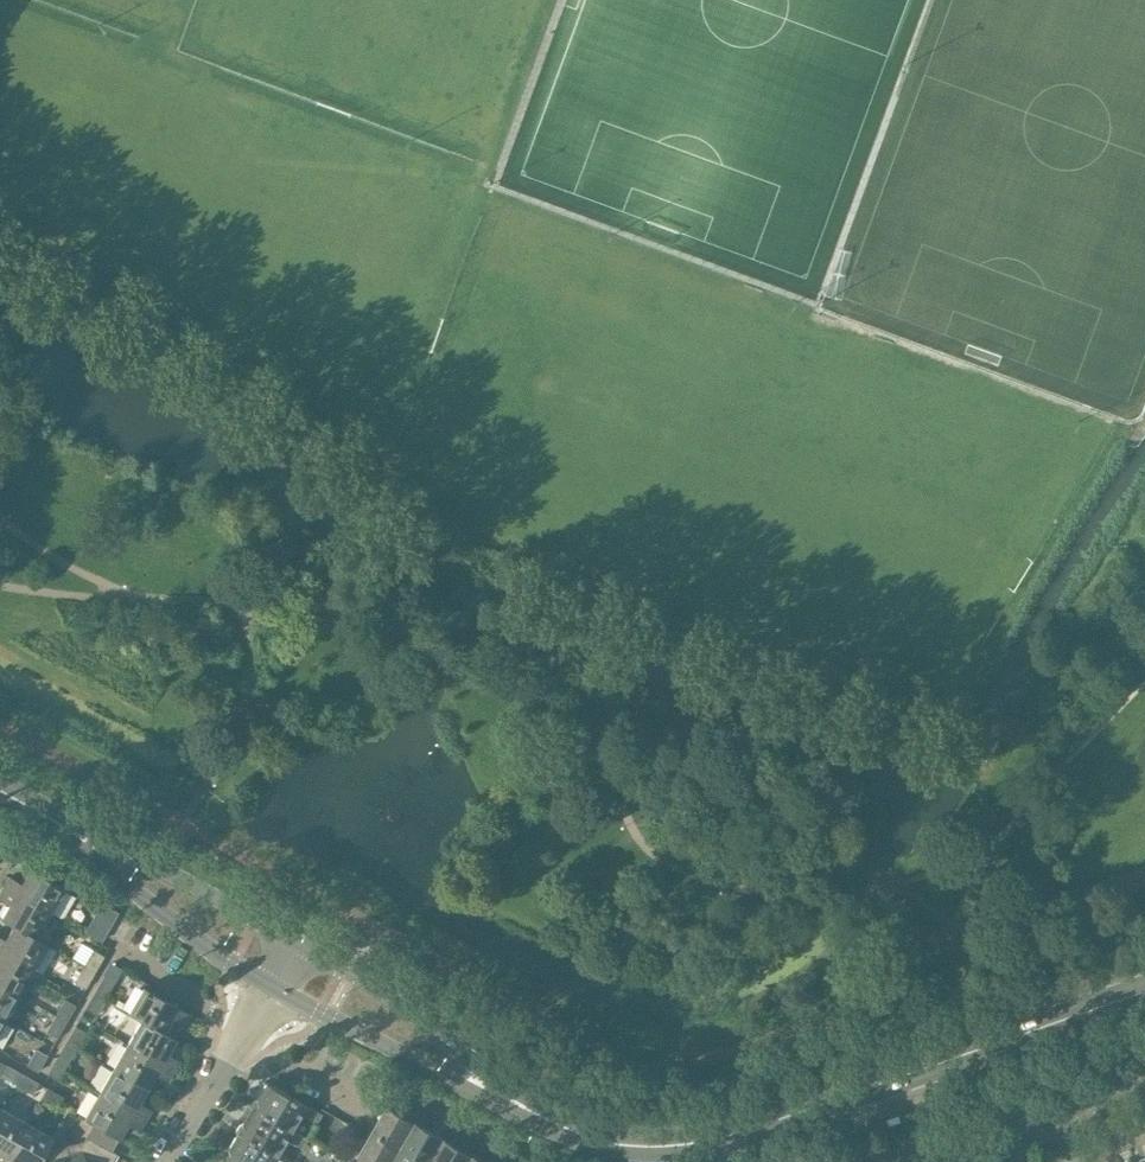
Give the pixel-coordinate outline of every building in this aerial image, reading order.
[(9,875),(3,886),(50,913),(64,888),(30,869),(22,883),(9,875)] [(13,925),(13,924),(36,937),(50,913),(3,886),(0,891),(0,898),(10,904),(2,918),(13,925)] [(84,931),(101,941),(117,912),(101,902),(84,931)] [(34,969),(48,944),(36,937),(13,924),(13,925),(5,940),(0,937),(0,950),(34,969)] [(84,965),(95,972),(104,955),(93,949),(84,965)] [(19,994),(34,969),(0,950),(0,983),(19,994)] [(85,988),(95,972),(84,965),(74,982),(85,988)] [(94,991),(105,998),(114,982),(103,975),(94,991)] [(5,1019),(19,994),(0,983),(0,1016),(5,1019)] [(141,1019),(164,1032),(172,1018),(184,1025),(191,1013),(143,987),(129,1013),(141,1019)] [(96,1015),(105,998),(94,991),(85,1008),(96,1015)] [(65,999),(56,1014),(66,1021),(76,1005),(65,999)] [(57,1037),(66,1021),(56,1014),(46,1031),(57,1037)] [(141,1019),(127,1043),(173,1069),(179,1060),(168,1053),(176,1038),(164,1032),(141,1019)] [(75,1025),(65,1041),(75,1047),(84,1031),(75,1025)] [(65,1041),(57,1057),(67,1063),(75,1047),(65,1041)] [(127,1043),(113,1068),(148,1088),(156,1073),(167,1080),(173,1069),(127,1043)] [(36,1048),(26,1064),(37,1071),(47,1054),(36,1048)] [(58,1079),(67,1063),(57,1057),(47,1073),(58,1079)] [(16,1084),(22,1073),(0,1060),(0,1075),(16,1084)] [(113,1068),(100,1093),(145,1119),(150,1109),(139,1103),(148,1088),(113,1068)] [(38,1082),(22,1073),(16,1084),(32,1093),(38,1082)] [(261,1103),(257,1109),(293,1130),(302,1116),(317,1124),(323,1113),(268,1082),(259,1097),(261,1103)] [(52,1089),(47,1087),(40,1098),(57,1107),(63,1096),(52,1089)] [(85,1119),(93,1124),(94,1123),(120,1138),(128,1122),(139,1129),(145,1119),(100,1093),(85,1119)] [(373,1161),(393,1161),(416,1122),(387,1105),(354,1161),(360,1161),(364,1157),(373,1161)] [(247,1128),(244,1134),(280,1155),(288,1140),(303,1148),(308,1139),(293,1130),(257,1109),(253,1107),(245,1121),(247,1128)] [(27,1123),(2,1109),(0,1112),(0,1161),(5,1161),(27,1123)] [(445,1139),(416,1122),(393,1161),(431,1161),(445,1139)] [(46,1147),(47,1148),(52,1138),(27,1123),(5,1161),(38,1161),(46,1147)] [(67,1145),(72,1161),(113,1161),(118,1154),(112,1151),(120,1138),(94,1123),(93,1124),(84,1140),(67,1145)] [(229,1159),(235,1161),(292,1161),(280,1155),(244,1134),(239,1131),(230,1146),(233,1153),(229,1159)] [(445,1139),(431,1161),(469,1161),(473,1155),(445,1139)] [(67,1145),(51,1150),(47,1148),(46,1147),(38,1161),(72,1161),(67,1145)]
